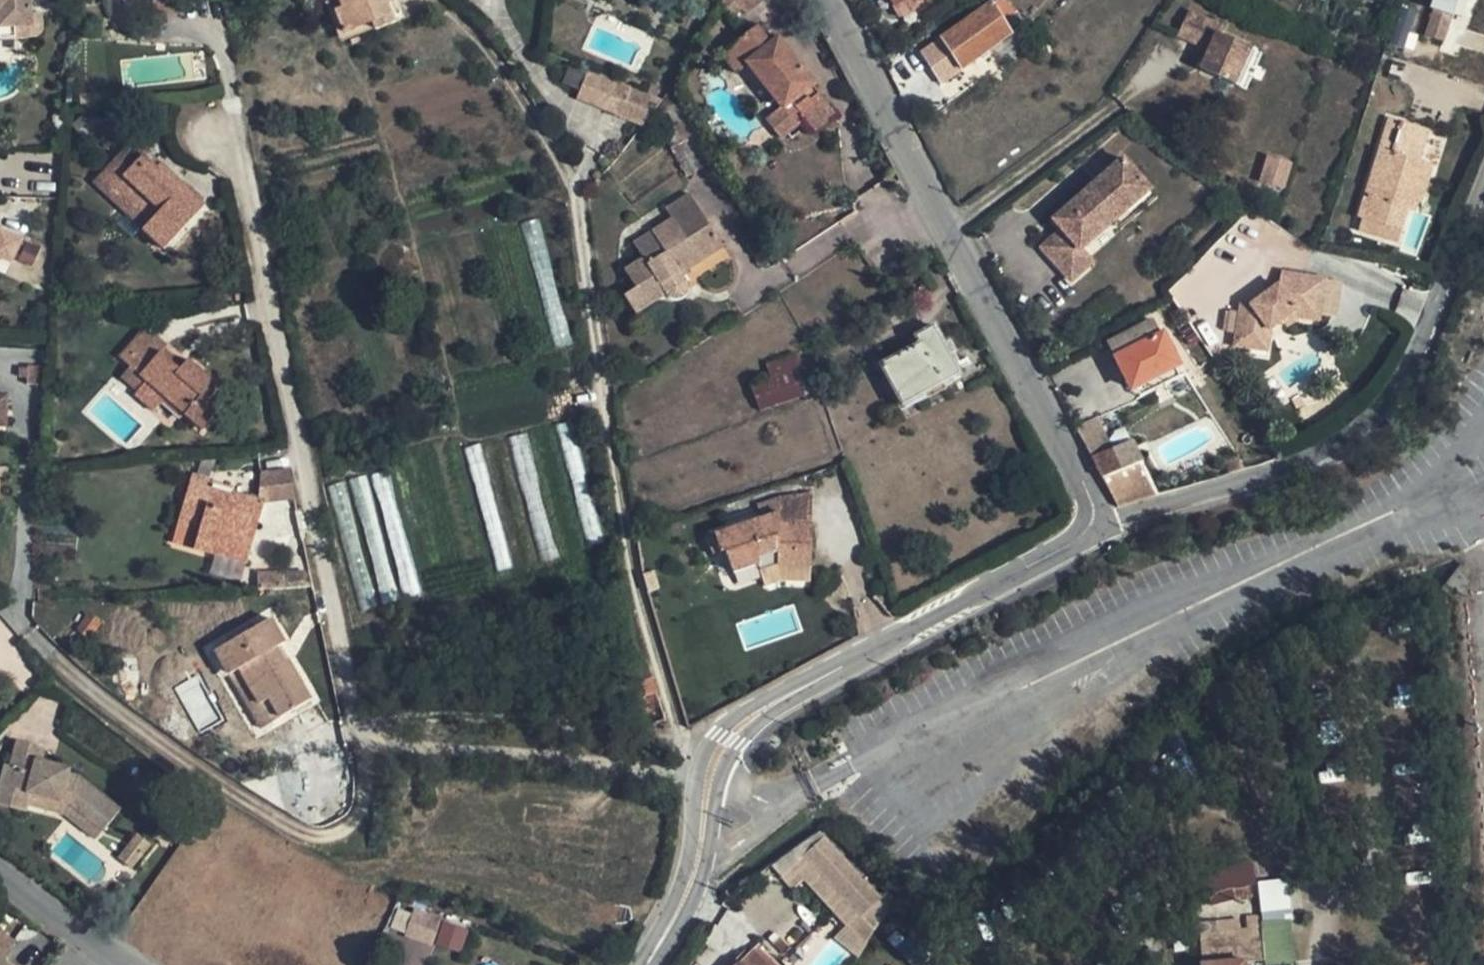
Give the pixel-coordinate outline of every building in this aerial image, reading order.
[(0,21),(1,26),(35,23),(35,34),(43,33),(44,31),(46,30),(47,28),(48,23),(46,9),(34,10),(33,0),(0,0),(0,14),(0,21)] [(389,0),(331,0),(346,36),(373,27),(377,34),(399,25),(389,0)] [(725,3),(737,18),(746,12),(749,16),(770,0),(727,0),(725,3)] [(990,5),(1005,26),(1014,19),(1001,0),(997,0),(990,5)] [(1430,6),(1457,14),(1461,0),(1431,0),(1430,6)] [(1222,22),(1187,4),(1175,29),(1201,43),(1206,45),(1199,58),(1196,64),(1230,80),(1248,44),(1219,29),(1222,22)] [(958,71),(1010,35),(1005,26),(990,5),(938,40),(958,71)] [(1432,10),(1424,36),(1444,41),(1452,15),(1432,10)] [(1,26),(2,37),(35,34),(35,23),(1,26)] [(764,24),(729,49),(742,67),(752,60),(787,107),(771,120),(783,136),(804,121),(815,135),(838,117),(816,87),(819,85),(784,37),(777,42),(764,24)] [(938,40),(919,53),(940,83),(958,71),(938,40)] [(1199,58),(1206,45),(1201,43),(1195,56),(1199,58)] [(1236,83),(1254,47),(1248,44),(1230,80),(1236,83)] [(608,104),(618,76),(591,66),(581,93),(608,104)] [(618,76),(608,104),(619,108),(624,94),(630,96),(636,82),(618,76)] [(654,79),(652,87),(660,90),(663,81),(654,79)] [(652,87),(636,82),(630,96),(624,94),(619,108),(649,119),(666,92),(660,90),(652,87)] [(1388,118),(1356,217),(1360,219),(1402,230),(1409,212),(1415,214),(1417,204),(1422,205),(1433,167),(1420,162),(1429,131),(1388,118)] [(131,145),(101,178),(170,247),(206,210),(181,184),(176,190),(158,171),(131,145)] [(1259,182),(1284,189),(1292,160),(1267,153),(1259,182)] [(1127,162),(1059,220),(1065,226),(1043,245),(1072,279),(1093,260),(1082,247),(1115,219),(1127,209),(1124,205),(1147,185),(1127,162)] [(176,190),(181,184),(163,165),(158,171),(176,190)] [(170,247),(101,178),(93,185),(163,255),(170,247)] [(1127,209),(1115,219),(1120,224),(1155,194),(1147,185),(1124,205),(1127,209)] [(640,253),(622,265),(633,283),(622,290),(634,309),(664,290),(671,294),(680,293),(685,286),(684,277),(678,268),(719,241),(686,190),(662,205),(668,215),(649,228),(663,250),(645,262),(640,253)] [(1356,233),(1398,244),(1402,230),(1360,219),(1356,233)] [(649,228),(631,240),(640,253),(645,262),(663,250),(649,228)] [(11,266),(22,242),(0,232),(0,261),(11,266)] [(1289,285),(1290,276),(1282,275),(1280,283),(1289,285)] [(1326,283),(1290,276),(1289,285),(1280,283),(1279,287),(1250,306),(1240,304),(1234,335),(1255,339),(1270,329),(1281,322),(1296,312),(1320,317),(1326,283)] [(1296,312),(1281,322),(1286,329),(1298,320),(1318,324),(1320,317),(1296,312)] [(1150,320),(1107,344),(1131,388),(1133,388),(1173,367),(1176,365),(1160,334),(1158,335),(1150,320)] [(959,374),(934,328),(917,338),(921,345),(880,366),(902,405),(959,374)] [(1266,353),(1270,329),(1255,339),(1234,335),(1232,347),(1266,353)] [(163,352),(143,333),(120,361),(145,383),(133,395),(155,413),(166,402),(202,433),(218,415),(210,407),(223,392),(191,364),(181,374),(160,356),(163,352)] [(752,385),(759,412),(810,395),(796,354),(766,365),(770,378),(752,385)] [(1178,377),(1173,367),(1133,388),(1137,397),(1178,377)] [(39,371),(26,371),(26,373),(26,383),(25,388),(39,388),(39,371)] [(8,429),(10,398),(0,398),(0,429),(8,429)] [(1076,428),(1092,457),(1113,448),(1096,417),(1076,428)] [(1117,508),(1159,494),(1131,439),(1113,448),(1092,457),(1105,485),(1117,508)] [(263,472),(260,501),(267,504),(293,502),(287,470),(263,472)] [(211,479),(193,474),(179,524),(216,536),(211,553),(247,564),(267,504),(260,501),(234,493),(233,499),(207,491),(211,479)] [(775,514),(776,494),(754,500),(759,519),(703,535),(708,553),(721,549),(728,572),(753,565),(755,572),(776,566),(806,567),(808,526),(774,524),(775,514)] [(774,524),(808,526),(809,495),(776,494),(775,514),(774,524)] [(179,524),(174,541),(211,553),(216,536),(179,524)] [(776,566),(755,572),(759,588),(778,583),(805,584),(806,567),(776,566)] [(260,593),(286,592),(286,574),(259,575),(260,593)] [(264,700),(276,719),(305,702),(283,662),(278,664),(270,649),(280,644),(267,620),(213,650),(226,674),(235,669),(255,705),(264,700)] [(141,662),(122,662),(123,699),(141,700),(141,662)] [(226,674),(257,730),(276,719),(264,700),(255,705),(235,669),(226,674)] [(618,689),(632,726),(646,726),(665,719),(650,677),(618,689)] [(157,720),(179,734),(185,725),(164,711),(157,720)] [(10,769),(33,775),(36,763),(38,756),(40,749),(17,743),(10,769)] [(36,763),(51,767),(53,761),(38,756),(36,763)] [(51,767),(36,763),(33,775),(28,795),(68,805),(103,832),(119,813),(78,781),(66,778),(68,772),(51,767)] [(6,768),(0,789),(0,807),(23,813),(25,806),(28,795),(33,775),(10,769),(6,768)] [(68,805),(28,795),(25,806),(61,817),(94,843),(103,832),(68,805)] [(121,861),(133,872),(152,848),(139,838),(121,861)] [(810,858),(830,880),(838,872),(854,890),(846,897),(867,919),(883,903),(863,882),(847,864),(826,843),(810,858)] [(1248,887),(1256,885),(1249,860),(1242,863),(1239,854),(1220,859),(1223,867),(1201,873),(1210,907),(1250,896),(1248,887)] [(830,880),(810,858),(804,864),(824,886),(830,880)] [(1259,917),(1259,923),(1288,920),(1284,882),(1256,885),(1259,917)] [(1195,911),(1198,922),(1217,921),(1246,918),(1259,917),(1256,885),(1248,887),(1250,896),(1210,907),(1195,911)] [(841,902),(861,924),(867,919),(846,897),(841,902)] [(404,936),(434,943),(441,915),(411,908),(404,936)] [(1248,933),(1260,932),(1259,923),(1259,917),(1246,918),(1248,933)] [(1218,935),(1248,933),(1246,918),(1217,921),(1218,935)] [(435,943),(460,952),(468,928),(443,919),(435,943)] [(1264,964),(1291,964),(1288,920),(1259,923),(1260,932),(1263,961),(1264,964)] [(1199,936),(1218,935),(1217,921),(1198,922),(1199,936)] [(1201,964),(1202,964),(1242,962),(1242,964),(1263,961),(1260,932),(1248,933),(1218,935),(1199,936),(1201,964)] [(15,947),(0,937),(0,964),(2,964),(15,947)] [(1140,950),(1146,964),(1153,964),(1155,964),(1148,948),(1140,950)] [(752,954),(741,964),(763,964),(752,954)]
